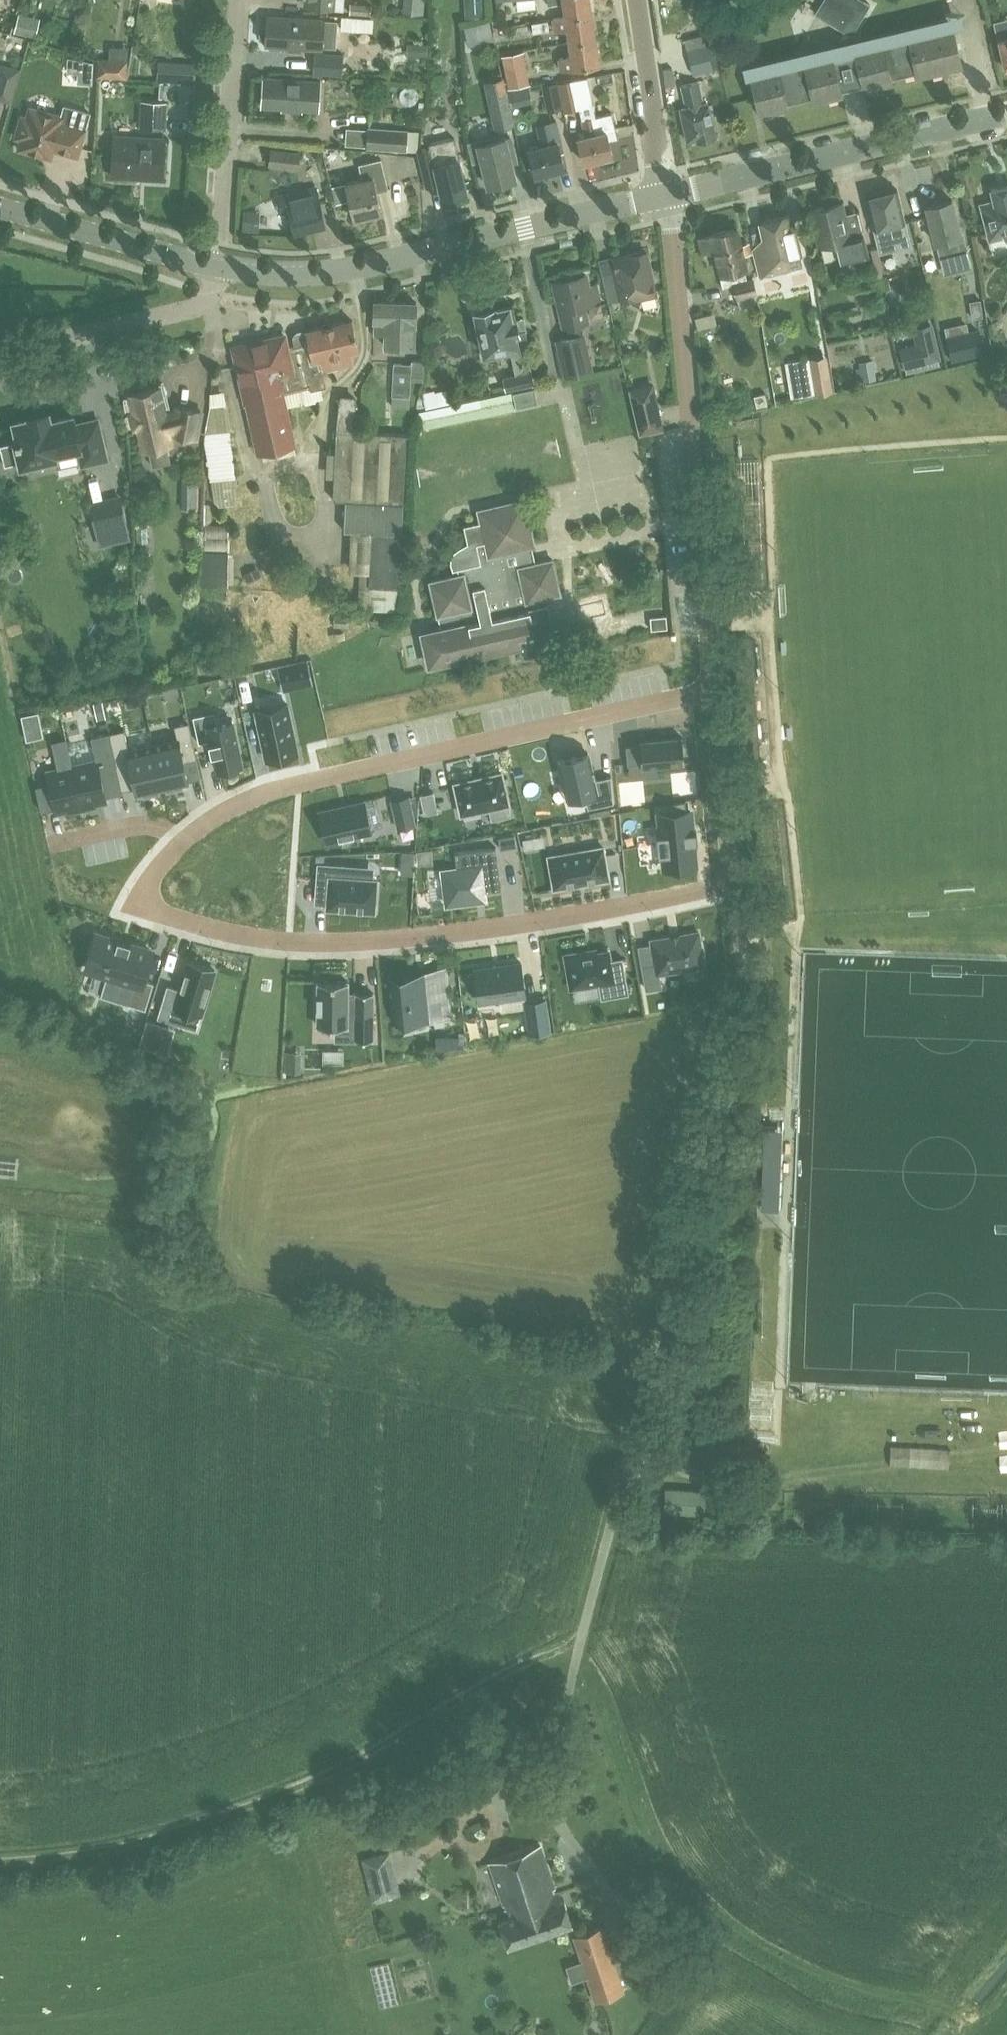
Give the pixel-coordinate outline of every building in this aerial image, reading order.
[(314,5),(314,6),(339,8),(340,0),(314,0),(314,5)] [(403,9),(423,10),(424,0),(404,0),(403,9)] [(484,16),(483,0),(464,0),(465,17),(484,16)] [(592,12),(590,0),(548,0),(548,4),(563,2),(566,16),(592,12)] [(815,12),(826,19),(824,20),(836,28),(838,26),(851,35),(871,2),(869,0),(822,0),(815,12)] [(352,2),(351,13),(370,14),(371,3),(352,2)] [(35,38),(41,17),(19,11),(13,32),(35,38)] [(569,41),(596,37),(592,12),(566,16),(553,18),(554,30),(567,28),(569,41)] [(260,27),(260,38),(267,43),(267,44),(268,44),(270,48),(281,49),(283,45),(321,47),(337,48),(338,31),(339,21),(323,20),(323,18),(268,15),(268,24),(260,27)] [(534,31),(549,29),(548,19),(532,22),(534,31)] [(912,32),(940,28),(939,19),(910,23),(912,32)] [(953,28),(751,75),(760,113),(788,106),(786,98),(812,91),(814,100),(841,93),(840,88),(863,82),(864,88),(892,81),(890,73),(916,66),(918,75),(962,64),(953,28)] [(839,54),(861,47),(858,36),(835,43),(839,54)] [(999,38),(1005,67),(1006,66),(1006,36),(999,38)] [(596,37),(569,41),(571,56),(558,58),(560,70),(574,68),(574,67),(600,63),(596,37)] [(720,66),(714,44),(706,46),(706,45),(687,50),(693,74),(704,71),(706,79),(715,76),(713,68),(720,66)] [(508,87),(531,83),(524,50),(502,54),(508,87)] [(343,53),(315,52),(314,73),(342,74),(343,53)] [(93,61),(69,57),(68,71),(79,71),(78,81),(92,82),(93,61)] [(127,78),(128,58),(97,57),(96,77),(127,78)] [(504,74),(485,79),(495,126),(515,122),(504,74)] [(263,99),(263,106),(283,108),(318,110),(320,82),(264,78),(263,99)] [(564,111),(580,108),(580,107),(582,107),(582,106),(576,78),(558,82),(563,108),(564,111)] [(563,108),(558,82),(557,81),(542,84),(547,111),(563,108)] [(703,103),(698,82),(682,85),(687,107),(681,108),(688,140),(697,138),(697,139),(715,135),(710,114),(714,113),(712,104),(708,104),(708,102),(703,103)] [(11,103),(15,89),(0,85),(0,100),(11,103)] [(423,102),(422,85),(408,86),(409,103),(423,102)] [(166,129),(167,115),(168,101),(141,100),(139,127),(166,129)] [(629,103),(619,105),(622,122),(632,121),(629,103)] [(580,107),(580,108),(585,130),(580,131),(579,136),(578,137),(584,162),(612,155),(609,140),(618,138),(612,112),(595,116),(592,104),(582,106),(582,107),(580,107)] [(61,121),(62,116),(30,107),(27,117),(21,115),(15,136),(21,138),(18,148),(51,157),(53,148),(78,155),(85,128),(61,121)] [(557,142),(557,141),(552,122),(537,125),(542,145),(529,148),(535,174),(564,167),(558,141),(557,142)] [(407,150),(409,130),(368,127),(366,148),(407,150)] [(162,179),(165,138),(115,135),(113,176),(162,179)] [(464,180),(460,159),(454,136),(428,143),(430,149),(420,151),(424,170),(435,168),(442,197),(467,191),(466,187),(471,186),(469,179),(464,180)] [(516,163),(510,136),(487,142),(486,138),(473,141),(478,162),(482,160),(489,186),(515,179),(512,164),(516,163)] [(299,169),(300,152),(270,148),(269,165),(299,169)] [(383,211),(377,186),(388,183),(382,158),(360,163),(363,178),(347,181),(331,185),(335,203),(351,200),(355,218),(383,211)] [(318,203),(314,185),(278,194),(282,212),(290,210),(295,231),(325,224),(320,202),(318,203)] [(991,189),(994,200),(981,203),(989,239),(1004,235),(1006,238),(1006,185),(991,189)] [(897,188),(880,192),(877,190),(871,192),(870,195),(867,195),(880,250),(910,243),(897,188)] [(961,235),(952,198),(926,205),(936,241),(942,240),(950,270),(970,265),(962,235),(961,235)] [(845,215),(842,203),(811,210),(819,245),(838,241),(842,261),(867,255),(862,231),(860,232),(856,213),(845,215)] [(242,231),(259,232),(261,210),(243,209),(242,231)] [(759,278),(790,270),(790,268),(802,265),(800,255),(803,255),(793,212),(758,220),(762,236),(752,248),(759,278)] [(742,243),(738,226),(711,233),(711,234),(699,237),(702,251),(715,248),(721,273),(720,274),(723,286),(733,284),(736,299),(737,298),(739,307),(758,302),(757,294),(758,293),(753,276),(747,278),(745,268),(748,267),(745,253),(752,251),(750,241),(742,243)] [(622,301),(656,293),(646,249),(612,257),(616,272),(603,275),(608,301),(622,298),(622,301)] [(586,286),(584,274),(553,281),(564,327),(567,326),(569,335),(554,338),(563,377),(594,370),(585,332),(581,332),(579,323),(588,321),(584,304),(600,301),(596,284),(586,286)] [(980,298),(970,300),(973,316),(983,315),(980,298)] [(414,345),(416,302),(375,300),(374,320),(375,320),(375,331),(385,332),(385,344),(414,345)] [(495,307),(492,307),(489,303),(479,305),(478,310),(476,311),(485,352),(510,347),(515,373),(503,375),(506,389),(534,383),(531,369),(526,343),(529,343),(526,330),(527,330),(524,317),(512,319),(509,305),(495,308),(495,307)] [(360,351),(353,320),(294,333),(292,336),(294,344),(290,345),(288,335),(236,346),(234,347),(234,348),(235,348),(258,451),(294,443),(282,390),(310,384),(311,389),(326,385),(323,369),(354,362),(352,353),(360,351)] [(946,336),(952,360),(983,352),(977,329),(946,336)] [(940,359),(935,339),(916,344),(900,347),(905,367),(938,359),(940,359)] [(424,380),(425,360),(412,359),(411,362),(394,362),(392,395),(392,406),(410,407),(411,395),(410,395),(411,379),(424,380)] [(857,372),(858,382),(876,379),(874,370),(857,372)] [(832,390),(829,372),(812,375),(815,393),(832,390)] [(639,434),(664,429),(654,381),(628,386),(639,434)] [(165,414),(159,387),(131,394),(135,411),(131,412),(134,427),(139,426),(144,449),(149,448),(150,451),(167,447),(167,444),(171,443),(169,430),(173,429),(172,432),(196,436),(201,410),(177,406),(176,411),(165,414)] [(434,404),(453,400),(451,388),(431,392),(434,404)] [(516,407),(538,402),(535,388),(513,392),(516,407)] [(765,392),(754,395),(757,406),(768,404),(765,392)] [(354,430),(357,395),(341,394),(340,398),(339,398),(336,451),(328,451),(326,476),(335,476),(333,498),(346,499),(344,529),(351,529),(349,571),(370,571),(369,584),(372,585),(370,609),(399,611),(400,587),(399,587),(404,502),(407,433),(354,430)] [(213,487),(236,485),(238,484),(228,403),(226,403),(211,405),(205,434),(213,487)] [(19,440),(0,444),(5,465),(21,461),(22,465),(54,457),(56,457),(55,453),(79,447),(82,462),(82,464),(107,458),(107,457),(103,458),(101,449),(105,448),(98,419),(75,424),(73,416),(50,421),(48,412),(43,414),(35,416),(30,417),(30,419),(15,422),(19,440)] [(106,463),(108,474),(141,469),(139,458),(106,463)] [(119,498),(90,505),(96,535),(126,528),(119,498)] [(534,563),(530,545),(534,544),(524,499),(479,509),(481,521),(464,525),(468,543),(459,548),(455,551),(452,556),(452,562),(454,567),(458,566),(460,574),(430,580),(438,614),(440,625),(419,630),(427,666),(460,658),(520,644),(518,635),(527,633),(529,642),(553,637),(546,605),(538,606),(536,598),(561,593),(553,559),(534,563)] [(204,523),(212,523),(212,503),(205,502),(204,523)] [(138,543),(148,542),(147,527),(137,528),(138,543)] [(212,548),(211,583),(236,583),(237,548),(212,548)] [(253,568),(242,573),(246,583),(257,577),(253,568)] [(651,629),(668,627),(666,614),(650,616),(651,629)] [(742,769),(761,768),(751,636),(732,637),(742,769)] [(103,700),(93,702),(97,719),(107,717),(103,700)] [(287,701),(256,709),(267,756),(298,749),(287,701)] [(21,716),(23,723),(39,720),(37,712),(21,716)] [(240,766),(230,722),(214,725),(212,714),(191,719),(196,745),(208,742),(214,772),(240,766)] [(154,743),(164,787),(167,786),(167,790),(184,786),(183,782),(189,781),(185,759),(198,756),(190,720),(175,723),(178,737),(154,743)] [(161,787),(164,787),(154,743),(129,748),(125,728),(109,731),(122,788),(136,784),(138,792),(144,791),(145,795),(162,791),(161,787)] [(73,767),(82,809),(108,803),(106,794),(122,790),(110,734),(90,738),(96,762),(73,767)] [(640,743),(626,744),(628,764),(629,764),(642,762),(642,766),(657,764),(685,761),(682,736),(639,740),(640,743)] [(82,809),(73,767),(72,767),(66,741),(52,744),(58,771),(47,773),(50,785),(36,788),(42,814),(57,810),(58,814),(82,809)] [(589,749),(561,756),(569,795),(586,791),(589,804),(613,799),(612,773),(595,777),(589,749)] [(502,771),(455,782),(462,814),(489,807),(492,819),(512,815),(502,771)] [(425,814),(438,811),(434,791),(420,794),(425,814)] [(660,833),(658,833),(660,854),(662,854),(662,864),(694,861),(693,842),(695,842),(694,832),(692,832),(690,811),(686,811),(685,799),(660,804),(661,814),(658,814),(660,833)] [(368,802),(323,812),(329,841),(374,832),(368,802)] [(415,841),(417,813),(401,812),(399,840),(415,841)] [(517,845),(515,834),(499,836),(501,848),(517,845)] [(534,848),(533,838),(522,839),(524,849),(534,848)] [(457,868),(443,869),(447,903),(477,899),(476,891),(487,890),(501,888),(496,846),(455,852),(457,868)] [(603,847),(549,856),(554,888),(608,879),(603,847)] [(418,864),(433,862),(432,850),(418,851),(418,864)] [(316,861),(315,879),(327,880),(325,906),(373,909),(375,877),(347,875),(348,863),(316,861)] [(414,866),(402,865),(402,873),(414,874),(414,866)] [(694,926),(647,936),(652,960),(639,963),(645,986),(659,983),(656,969),(702,959),(700,951),(702,950),(699,934),(696,934),(694,926)] [(98,933),(87,968),(107,974),(101,995),(146,1009),(154,982),(142,978),(151,950),(131,943),(131,942),(130,942),(130,943),(119,940),(120,939),(118,938),(118,939),(98,933)] [(595,950),(566,955),(572,986),(599,981),(602,997),(628,992),(622,958),(609,961),(607,952),(595,953),(595,950)] [(167,984),(158,1017),(177,1023),(182,1007),(202,1013),(215,969),(188,961),(180,988),(167,984)] [(524,995),(520,962),(473,968),(477,1001),(524,995)] [(434,972),(391,977),(396,1023),(453,1017),(450,984),(436,986),(434,972)] [(349,981),(319,981),(320,1025),(358,1025),(358,1039),(375,1039),(374,991),(357,992),(357,993),(349,993),(349,981)] [(525,1000),(526,1005),(529,1031),(550,1028),(545,997),(525,1000)] [(128,1027),(143,1031),(147,1018),(132,1013),(128,1027)] [(175,1024),(158,1019),(150,1044),(168,1049),(175,1024)] [(445,1049),(471,1050),(471,1036),(445,1035),(445,1049)] [(219,1058),(218,1069),(232,1071),(234,1061),(219,1058)] [(728,1515),(729,1491),(665,1487),(664,1511),(728,1515)] [(556,1891),(540,1844),(490,1861),(508,1916),(500,1919),(509,1946),(573,1924),(564,1897),(561,1898),(558,1890),(556,1891)] [(373,1900),(402,1893),(390,1849),(362,1857),(373,1900)] [(595,2001),(625,1991),(603,1925),(573,1936),(595,2001)]
